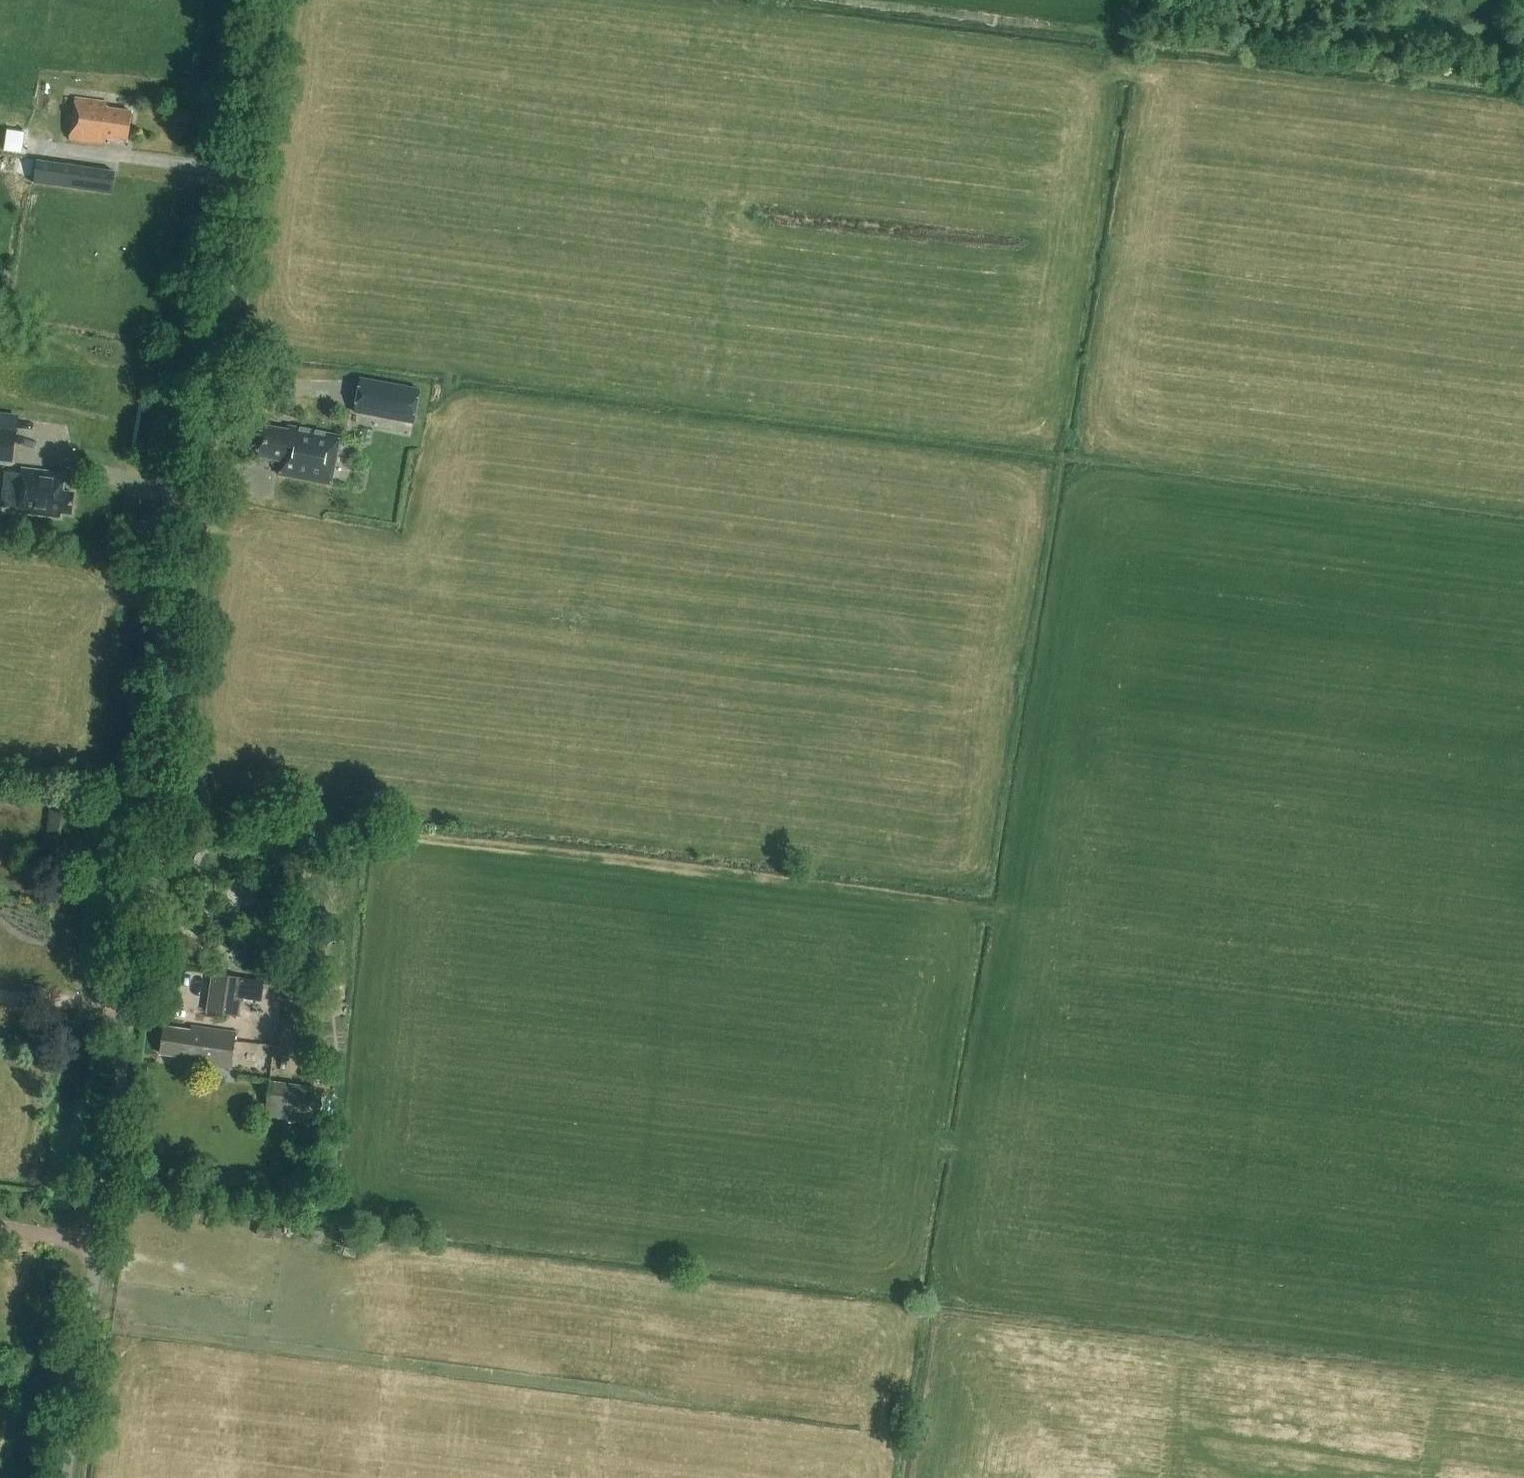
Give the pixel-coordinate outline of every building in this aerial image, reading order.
[(129,141),(133,111),(108,108),(108,103),(76,99),(71,139),(106,144),(107,139),(129,141)] [(36,161),(33,184),(59,187),(62,164),(36,161)] [(115,171),(89,168),(86,190),(112,194),(115,171)] [(419,389),(361,378),(354,412),(413,423),(419,389)] [(289,430),(263,425),(257,456),(283,461),(280,475),(332,485),(341,436),(290,426),(289,430)] [(18,429),(0,427),(0,461),(13,463),(18,429)] [(25,470),(20,513),(61,518),(62,512),(72,513),(74,494),(64,493),(66,475),(25,470)] [(243,978),(212,974),(207,1011),(237,1016),(240,1000),(259,1002),(262,985),(242,982),(243,978)] [(235,1032),(191,1026),(191,1030),(164,1027),(160,1054),(179,1056),(178,1061),(230,1068),(235,1032)] [(323,1092),(269,1084),(265,1113),(318,1121),(323,1092)]
